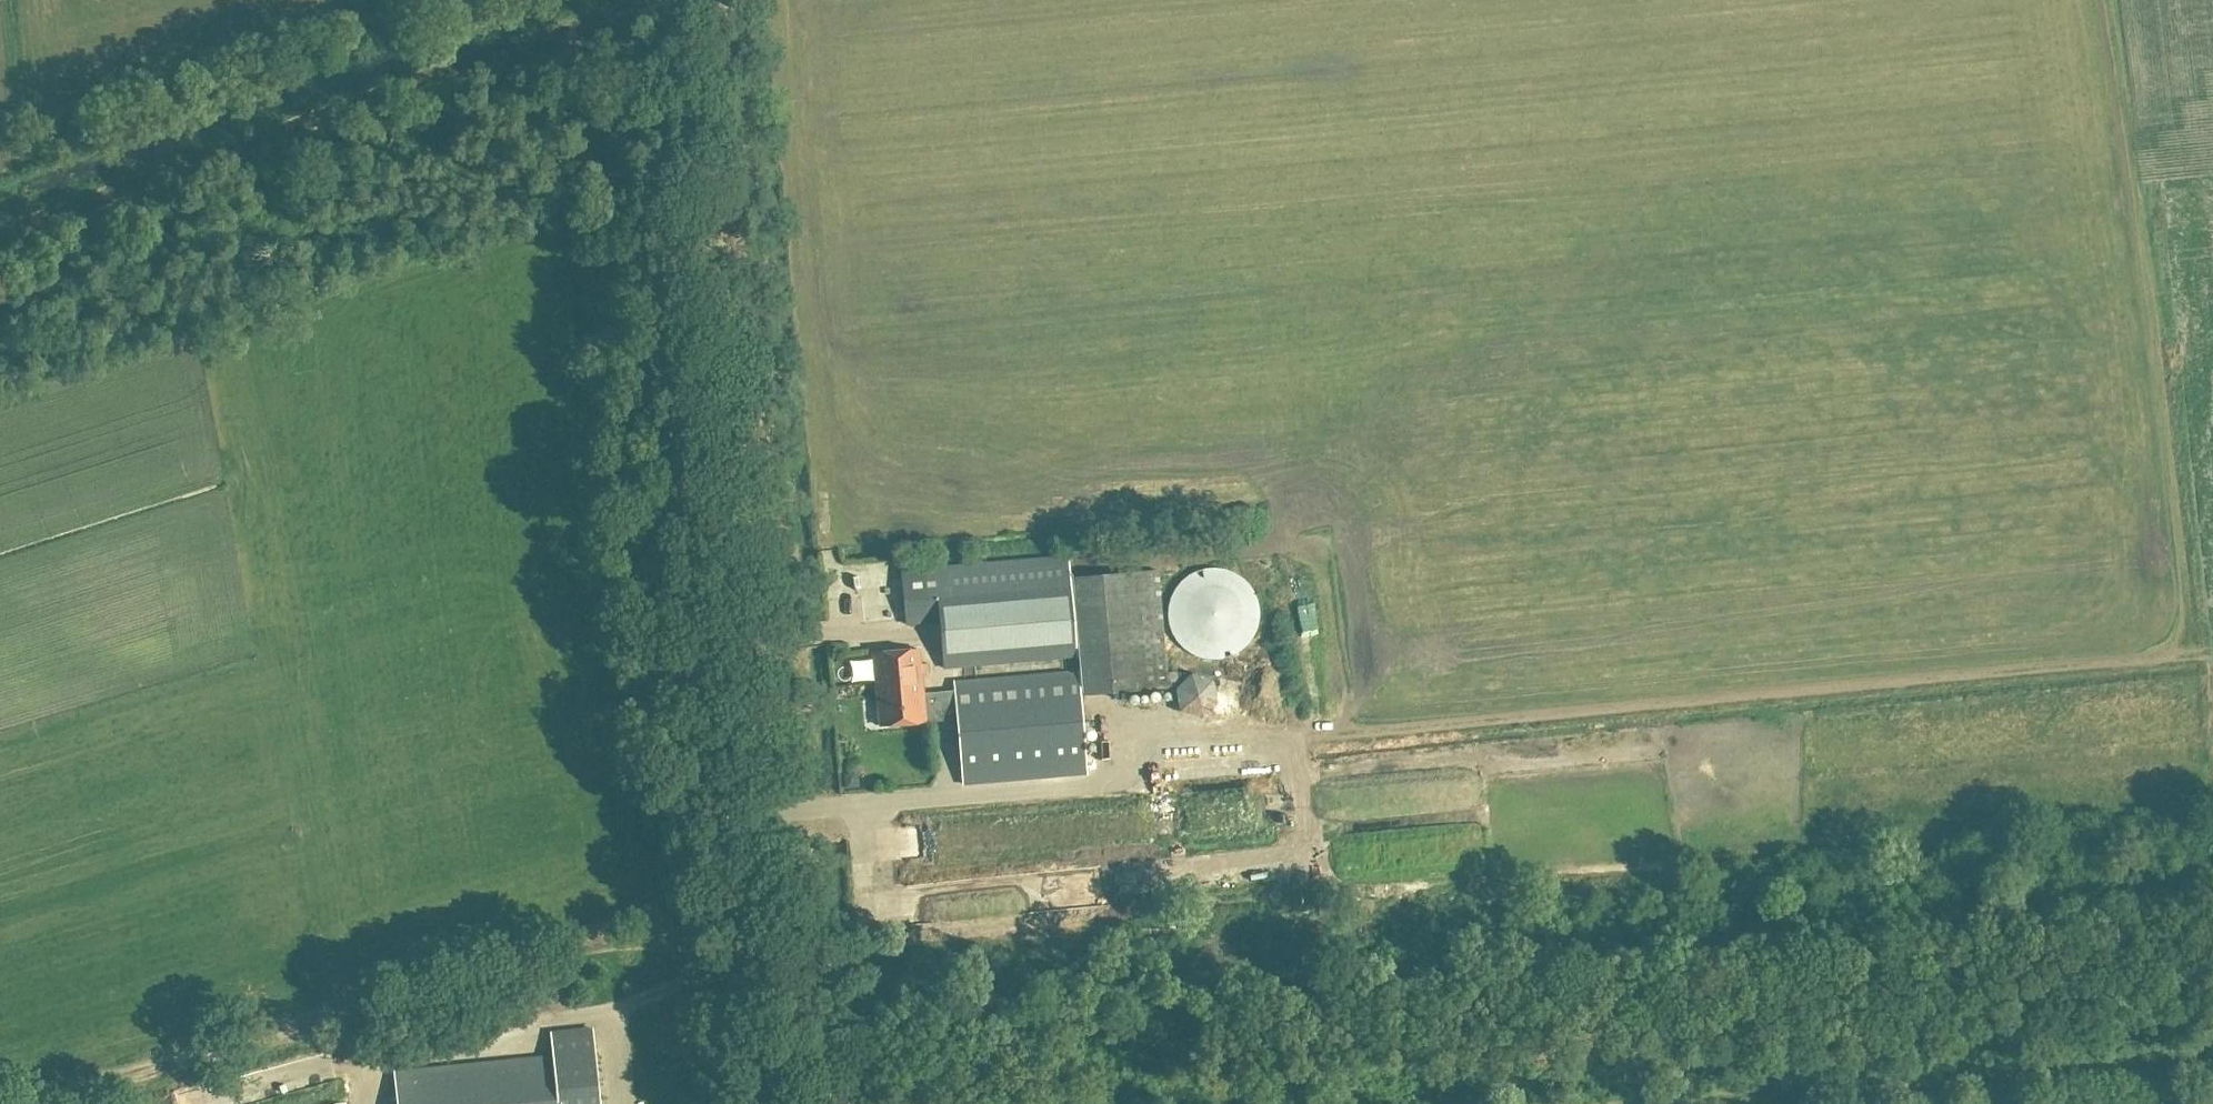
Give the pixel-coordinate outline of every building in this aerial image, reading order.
[(904,624),(939,621),(942,666),(1076,656),(1068,556),(900,568),(904,624)] [(1231,651),(1242,643),(1250,633),(1255,622),(1256,609),(1253,596),(1248,585),(1239,576),(1228,569),(1216,566),(1203,567),(1191,571),(1180,578),(1172,588),(1168,600),(1166,613),(1169,625),(1174,637),(1183,646),(1194,652),(1207,655),(1219,655),(1231,651)] [(1071,577),(1081,695),(1167,688),(1156,569),(1071,577)] [(870,590),(871,615),(889,614),(888,590),(870,590)] [(920,664),(919,649),(875,653),(881,725),(956,718),(961,782),(1086,772),(1077,672),(953,683),(954,689),(923,692),(922,675),(929,674),(928,663),(920,664)] [(592,1029),(551,1033),(553,1055),(395,1071),(398,1103),(600,1103),(592,1029)] [(228,1103),(279,1103),(286,1102),(283,1089),(228,1101),(228,1103)]
